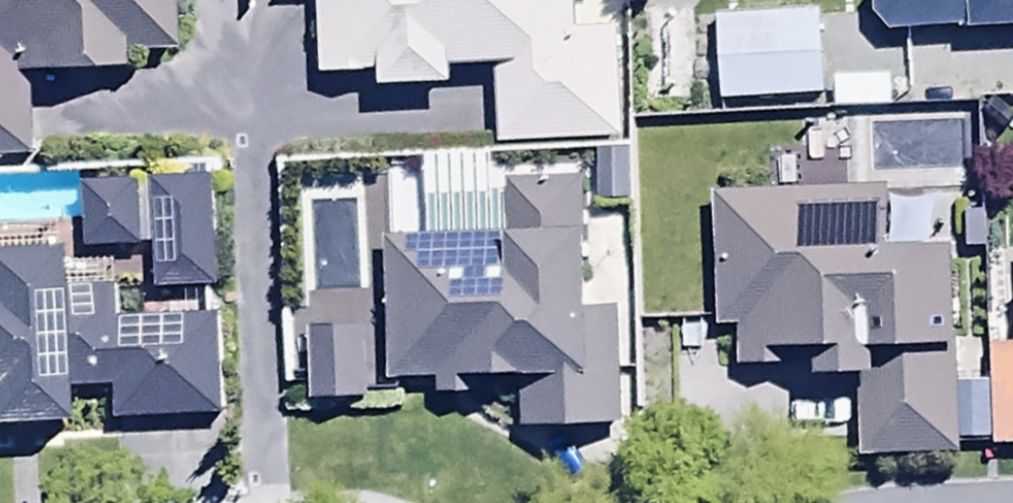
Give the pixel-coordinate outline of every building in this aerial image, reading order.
[(32,161),(29,82),(115,79),(115,61),(166,60),(164,0),(0,0),(0,162),(32,161)] [(315,82),(377,80),(377,93),(450,91),(450,73),(495,71),(497,150),(619,147),(617,32),(571,33),(570,0),(314,0),(315,82)] [(887,36),(1012,32),(1012,0),(871,0),(871,20),(887,36)] [(717,18),(719,105),(822,102),(820,16),(717,18)] [(887,80),(831,81),(832,115),(887,115),(887,80)] [(431,241),(385,242),(387,382),(433,381),(433,401),(480,400),(480,388),(515,388),(516,431),(623,430),(621,315),(585,316),(583,188),(430,196),(431,241)] [(213,190),(80,191),(81,252),(153,251),(153,293),(215,292),(213,190)] [(890,194),(713,195),(714,333),(739,332),(739,371),(811,371),(811,387),(859,387),(859,462),(951,461),(950,250),(890,250),(890,194)] [(60,435),(59,392),(110,392),(111,424),(222,423),(221,316),(119,317),(119,291),(53,291),(53,254),(0,255),(0,435),(60,435)] [(993,449),(1012,448),(1012,351),(988,352),(993,449)]
